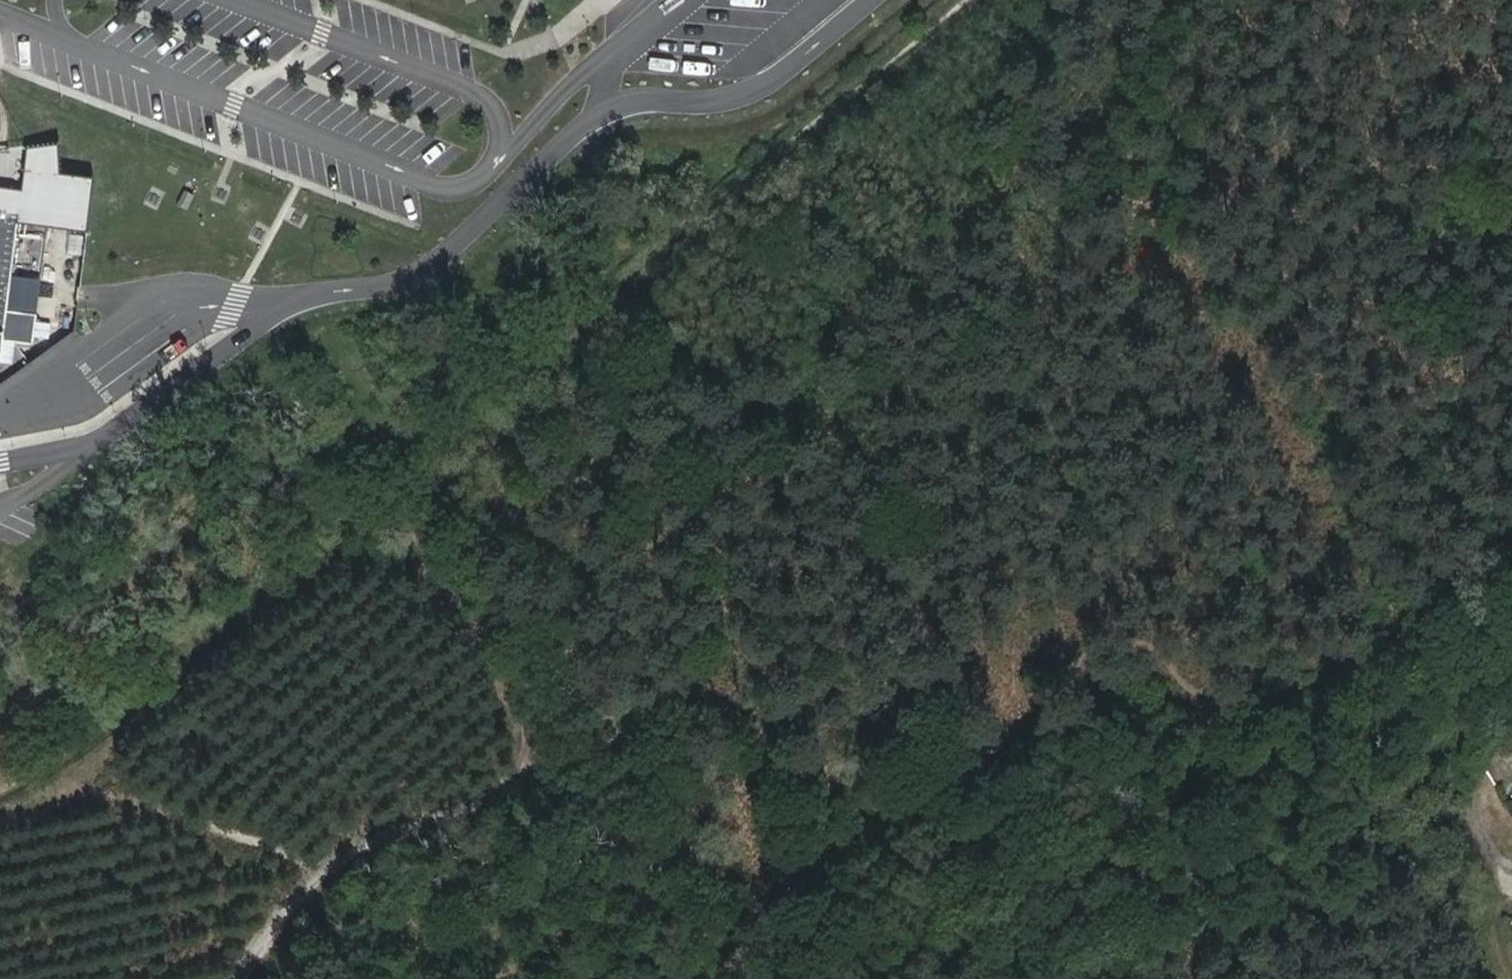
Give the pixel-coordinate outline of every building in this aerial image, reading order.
[(19,212),(18,221),(88,229),(94,178),(61,174),(59,140),(28,145),(23,188),(0,185),(0,210),(19,212)] [(0,210),(0,359),(12,360),(14,340),(33,342),(37,312),(8,309),(18,221),(19,212),(0,210)]
